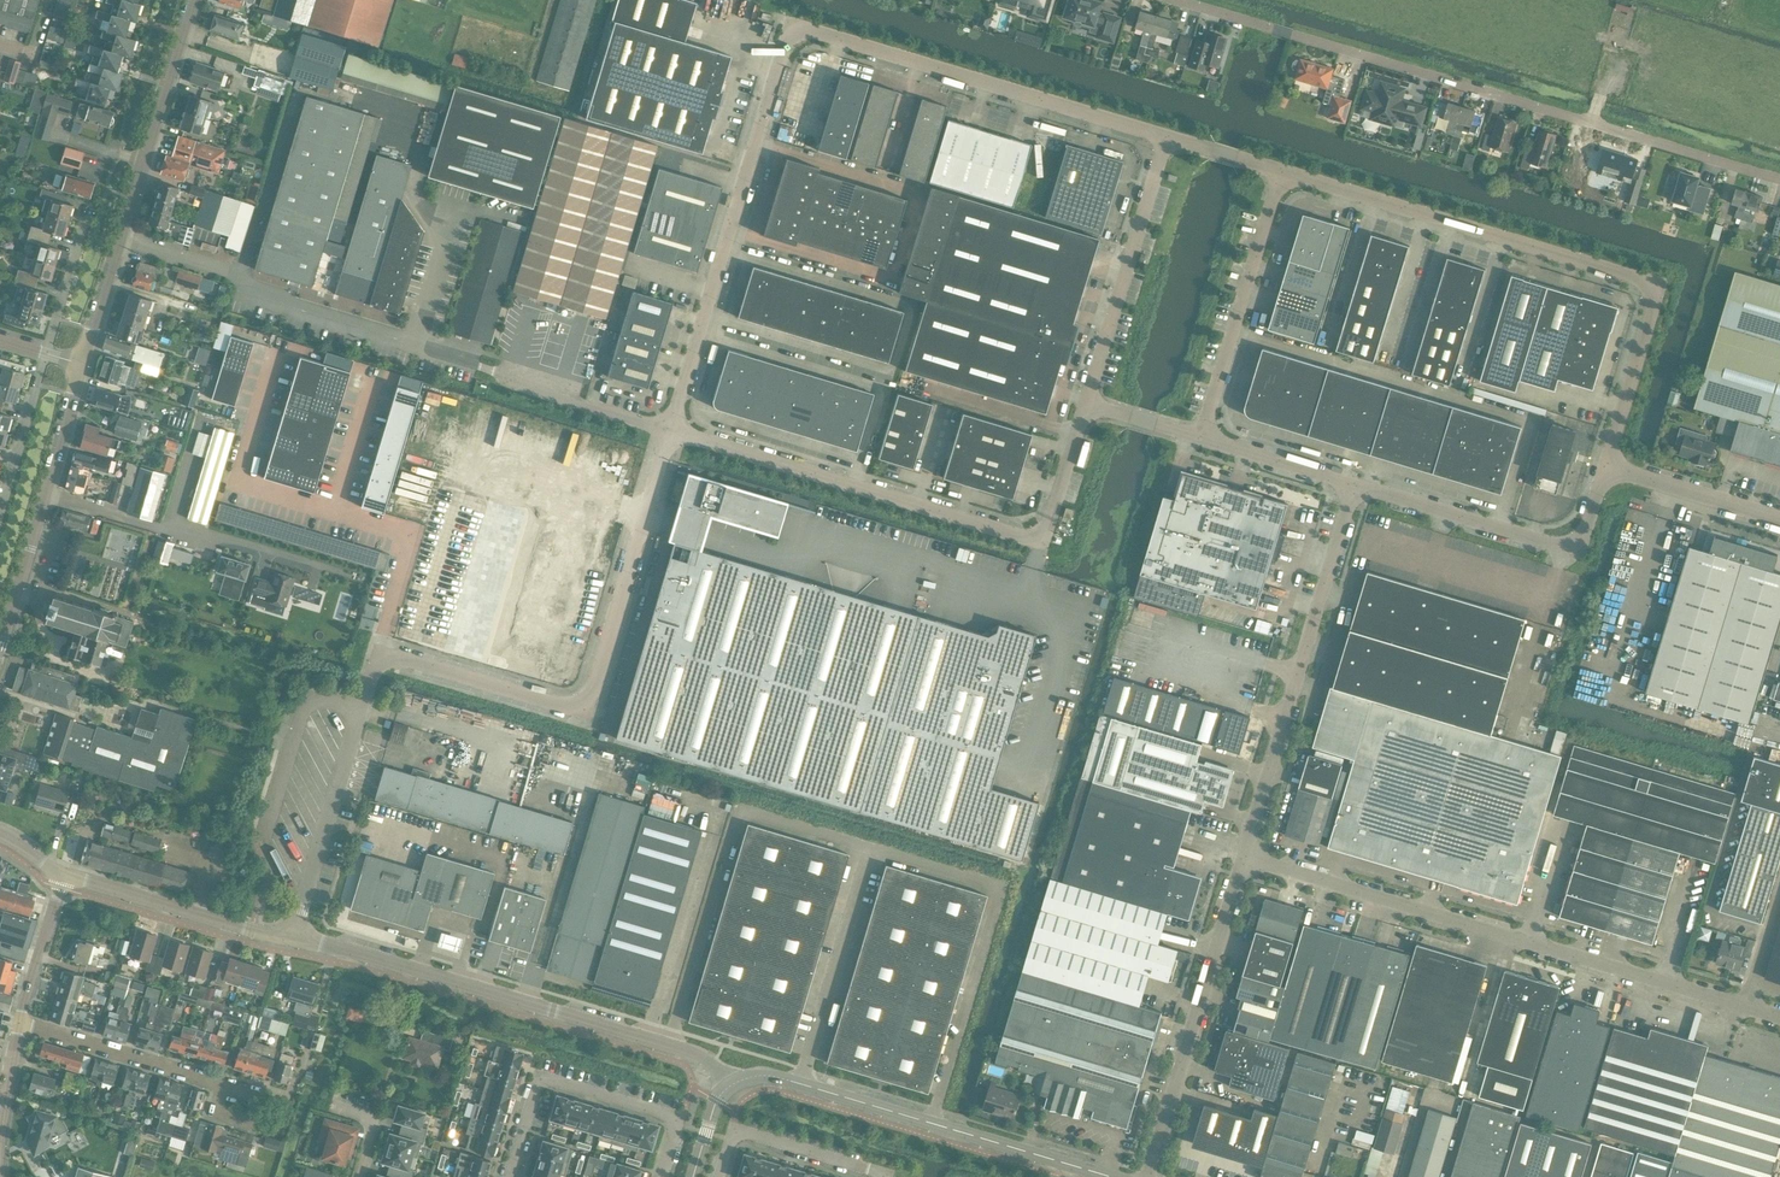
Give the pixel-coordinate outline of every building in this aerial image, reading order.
[(29,31),(39,0),(0,0),(0,22),(29,31)] [(63,0),(57,0),(56,5),(57,5),(53,16),(66,19),(69,8),(75,10),(77,4),(63,0)] [(136,22),(141,5),(125,0),(105,0),(105,2),(111,4),(109,13),(97,10),(136,22)] [(274,14),(306,23),(313,0),(278,0),(274,14)] [(377,47),(391,0),(318,0),(310,26),(377,47)] [(594,0),(562,0),(538,82),(567,90),(594,0)] [(696,3),(687,0),(618,0),(597,69),(716,105),(731,56),(685,42),(696,3)] [(1033,1),(1029,15),(1046,20),(1052,0),(1028,0),(1033,1)] [(1060,14),(1063,15),(1062,16),(1072,19),(1071,20),(1071,22),(1072,22),(1072,23),(1073,24),(1073,25),(1074,25),(1075,26),(1076,26),(1077,26),(1078,26),(1079,25),(1080,25),(1081,24),(1081,23),(1082,22),(1091,25),(1089,31),(1096,33),(1095,37),(1111,42),(1118,18),(1102,13),(1101,15),(1095,13),(1098,3),(1088,0),(1064,0),(1060,14)] [(136,22),(97,10),(95,18),(101,19),(98,29),(136,40),(125,37),(130,21),(135,22),(136,22)] [(302,33),(305,25),(278,16),(278,17),(264,12),(261,21),(248,64),(332,90),(346,47),(302,33)] [(761,18),(769,21),(771,15),(762,12),(761,18)] [(1142,53),(1153,16),(1138,12),(1134,27),(1143,29),(1134,58),(1145,62),(1148,55),(1142,53)] [(243,31),(245,24),(214,15),(212,21),(210,22),(209,27),(210,28),(210,30),(222,34),(224,37),(227,38),(230,37),(237,39),(240,30),(243,31)] [(1148,55),(1145,62),(1146,62),(1148,53),(1156,55),(1158,50),(1150,48),(1154,33),(1171,38),(1176,23),(1153,16),(1142,53),(1148,55)] [(48,32),(66,38),(68,32),(50,26),(48,32)] [(136,40),(98,29),(102,31),(100,38),(106,40),(103,49),(89,44),(89,45),(131,57),(136,40)] [(66,38),(48,32),(46,39),(65,44),(66,38)] [(1016,33),(1014,40),(1039,47),(1042,38),(1030,34),(1029,37),(1016,33)] [(1225,39),(1206,33),(1203,43),(1201,44),(1200,45),(1195,44),(1196,40),(1195,40),(1187,66),(1202,71),(1204,64),(1216,67),(1225,39)] [(1182,65),(1184,58),(1185,55),(1184,54),(1189,38),(1180,35),(1175,51),(1176,52),(1173,62),(1182,65)] [(131,57),(89,45),(87,52),(93,54),(90,63),(89,63),(118,72),(122,56),(130,58),(131,57)] [(465,68),(467,60),(468,58),(455,54),(452,65),(465,68)] [(20,61),(16,60),(10,58),(3,80),(14,83),(20,61)] [(1331,75),(1333,68),(1300,58),(1299,60),(1296,59),(1293,62),(1292,65),(1293,68),(1297,69),(1294,78),(1326,87),(1322,102),(1331,104),(1327,117),(1344,122),(1351,100),(1339,97),(1344,79),(1331,75)] [(57,72),(58,66),(40,61),(38,67),(57,72)] [(89,63),(87,71),(101,75),(98,85),(117,91),(122,73),(118,72),(89,63)] [(196,63),(190,81),(217,91),(223,72),(196,63)] [(244,66),(242,73),(256,78),(254,84),(259,85),(263,72),(244,66)] [(597,69),(583,118),(702,153),(716,105),(597,69)] [(22,84),(25,72),(20,70),(16,82),(22,84)] [(25,72),(22,84),(28,86),(32,73),(25,72)] [(32,73),(28,86),(34,87),(38,75),(32,73)] [(844,80),(838,79),(817,150),(845,158),(868,83),(845,76),(844,80)] [(117,91),(76,78),(74,85),(80,87),(77,98),(104,106),(109,89),(117,91)] [(1208,79),(1205,89),(1215,92),(1218,82),(1208,79)] [(1404,129),(1407,120),(1420,123),(1424,108),(1404,102),(1400,96),(1403,89),(1381,83),(1378,95),(1367,92),(1363,107),(1364,107),(1362,114),(1370,117),(1369,120),(1395,127),(1395,126),(1404,129)] [(869,97),(894,105),(898,92),(873,84),(869,97)] [(541,195),(537,194),(560,116),(455,85),(427,176),(439,180),(532,208),(534,204),(538,205),(541,195)] [(36,88),(28,110),(39,113),(46,92),(36,88)] [(47,93),(38,123),(53,127),(57,113),(69,116),(73,101),(47,93)] [(185,112),(205,118),(207,110),(212,112),(215,104),(210,102),(191,96),(185,112)] [(326,240),(364,113),(306,96),(254,269),(312,286),(322,252),(326,240)] [(894,105),(869,97),(865,109),(890,117),(894,105)] [(917,112),(942,119),(946,106),(921,99),(917,112)] [(1431,117),(1430,119),(1430,120),(1431,120),(1431,121),(1432,121),(1434,122),(1435,121),(1436,120),(1436,119),(1436,118),(1437,117),(1437,116),(1438,115),(1439,115),(1440,115),(1441,116),(1443,116),(1444,114),(1444,113),(1445,112),(1445,111),(1445,110),(1445,109),(1446,109),(1446,108),(1446,107),(1447,103),(1445,103),(1444,102),(1443,102),(1442,102),(1440,101),(1439,101),(1438,101),(1437,101),(1436,102),(1435,104),(1435,105),(1435,106),(1434,108),(1434,109),(1434,110),(1433,111),(1433,112),(1432,114),(1432,115),(1431,117)] [(1453,135),(1462,106),(1448,102),(1443,117),(1451,119),(1446,133),(1453,135)] [(113,113),(90,106),(80,103),(76,117),(85,120),(109,127),(109,126),(112,124),(114,120),(112,117),(113,113)] [(1462,106),(1453,135),(1460,137),(1465,123),(1471,125),(1475,110),(1462,106)] [(890,117),(865,109),(861,122),(886,129),(890,117)] [(205,118),(185,112),(180,128),(200,134),(202,128),(206,130),(209,120),(205,118)] [(913,124),(939,132),(942,119),(917,112),(913,124)] [(605,318),(657,145),(565,117),(541,195),(538,205),(513,291),(605,318)] [(1481,148),(1489,150),(1490,146),(1507,151),(1516,122),(1499,117),(1493,135),(1486,133),(1481,148)] [(1031,144),(947,119),(928,182),(1012,207),(1031,144)] [(81,123),(75,121),(71,133),(77,135),(81,123)] [(857,134),(883,142),(886,129),(861,122),(857,134)] [(939,132),(913,124),(910,136),(935,144),(939,132)] [(1413,147),(1420,149),(1426,130),(1419,128),(1413,147)] [(1528,169),(1530,162),(1545,166),(1555,134),(1538,129),(1531,152),(1525,150),(1521,166),(1528,169)] [(883,142),(857,134),(854,147),(879,154),(883,142)] [(21,135),(15,154),(25,157),(31,138),(21,135)] [(1454,135),(1450,148),(1458,150),(1461,138),(1454,135)] [(196,160),(194,166),(218,173),(220,167),(227,169),(230,158),(223,156),(225,150),(179,136),(172,159),(181,161),(182,159),(186,160),(187,158),(196,160)] [(935,144),(910,136),(906,149),(931,157),(935,144)] [(1428,136),(1424,147),(1428,149),(1432,137),(1428,136)] [(382,154),(404,161),(409,146),(387,140),(382,154)] [(1066,145),(1044,217),(1099,233),(1121,162),(1066,145)] [(66,147),(61,164),(79,169),(84,152),(66,147)] [(879,154),(854,147),(850,160),(875,167),(879,154)] [(1596,156),(1594,163),(1596,166),(1598,167),(1596,172),(1622,181),(1624,175),(1631,177),(1637,159),(1604,148),(1601,156),(1599,155),(1596,156)] [(931,157),(906,149),(902,161),(927,169),(931,157)] [(335,293),(370,303),(400,311),(423,231),(401,198),(411,166),(377,155),(349,247),(345,259),(335,293)] [(172,159),(167,157),(164,164),(162,165),(161,168),(163,169),(162,172),(184,179),(188,164),(194,166),(196,160),(187,158),(186,160),(182,159),(181,161),(172,159)] [(786,159),(782,172),(814,181),(817,173),(818,168),(786,159)] [(927,169),(902,161),(898,174),(923,182),(927,169)] [(1637,166),(1630,189),(1626,202),(1634,205),(1645,169),(1637,166)] [(658,168),(633,253),(697,272),(722,187),(658,168)] [(1692,173),(1683,170),(1683,173),(1681,172),(1672,200),(1689,205),(1688,209),(1703,213),(1710,188),(1699,185),(1699,186),(1696,185),(1698,177),(1692,175),(1692,173)] [(782,172),(778,184),(810,194),(814,181),(782,172)] [(810,194),(806,207),(819,211),(829,177),(817,173),(814,181),(810,194)] [(1166,180),(1175,182),(1177,176),(1168,174),(1166,180)] [(93,184),(63,175),(59,187),(89,197),(93,184)] [(829,177),(819,211),(832,215),(842,180),(829,177)] [(842,180),(832,215),(845,218),(855,184),(842,180)] [(250,182),(245,200),(255,203),(260,185),(250,182)] [(157,199),(172,203),(175,194),(178,195),(180,188),(161,183),(157,199)] [(778,184),(774,197),(806,207),(810,194),(778,184)] [(855,184),(845,218),(857,222),(868,188),(855,184)] [(191,185),(188,194),(202,198),(194,224),(229,235),(225,247),(239,252),(253,210),(254,205),(191,185)] [(930,187),(926,200),(954,208),(957,195),(930,187)] [(868,188),(857,222),(870,226),(880,192),(868,188)] [(1741,220),(1749,192),(1735,188),(1731,202),(1739,205),(1738,210),(1737,210),(1734,218),(1741,220)] [(41,213),(47,215),(68,221),(72,206),(60,202),(62,195),(42,189),(40,196),(46,198),(41,213)] [(880,192),(870,226),(883,230),(893,196),(880,192)] [(1749,192),(1741,220),(1752,223),(1755,215),(1750,214),(1751,209),(1758,211),(1763,196),(1749,192)] [(1637,194),(1634,204),(1648,208),(1651,199),(1637,194)] [(1098,238),(957,195),(954,208),(950,221),(946,234),(942,247),(938,259),(934,272),(930,284),(925,300),(904,370),(1045,413),(1098,238)] [(893,196),(883,230),(896,234),(906,199),(893,196)] [(774,197),(770,210),(802,219),(806,207),(774,197)] [(172,203),(157,199),(153,211),(169,216),(172,203)] [(926,200),(922,213),(950,221),(954,208),(926,200)] [(1771,205),(1768,216),(1776,219),(1779,207),(1771,205)] [(798,232),(795,241),(809,245),(819,211),(806,207),(802,219),(798,232)] [(770,210),(766,223),(798,232),(802,219),(770,210)] [(168,229),(170,222),(167,221),(169,216),(153,211),(150,224),(168,229)] [(819,211),(809,245),(822,249),(832,215),(819,211)] [(922,213),(918,225),(946,234),(950,221),(922,213)] [(29,233),(49,239),(51,233),(63,236),(68,221),(47,215),(43,230),(31,226),(29,233)] [(832,215),(822,249),(834,253),(845,218),(832,215)] [(1283,283),(1329,297),(1350,228),(1310,216),(1309,218),(1305,221),(1302,220),(1301,223),(1300,228),(1298,235),(1297,239),(1295,251),(1294,255),(1293,258),(1290,258),(1283,283)] [(845,218),(834,253),(847,256),(857,222),(845,218)] [(525,232),(481,219),(449,326),(447,332),(491,345),(525,232)] [(170,222),(168,229),(179,232),(182,225),(170,221),(170,222)] [(857,222),(847,256),(860,260),(870,226),(857,222)] [(766,223),(763,235),(794,245),(795,241),(798,232),(766,223)] [(1715,223),(1711,238),(1719,241),(1723,226),(1715,223)] [(182,225),(177,242),(189,245),(194,229),(182,225)] [(942,247),(946,234),(918,225),(914,238),(942,247)] [(870,226),(860,260),(873,264),(883,230),(870,226)] [(883,230),(873,264),(885,268),(896,234),(883,230)] [(35,259),(55,265),(60,250),(47,246),(49,239),(29,233),(27,241),(39,244),(35,259)] [(1374,361),(1409,245),(1371,234),(1336,350),(1374,361)] [(914,238),(910,251),(938,259),(942,247),(914,238)] [(349,247),(326,240),(322,252),(345,259),(349,247)] [(934,272),(938,259),(910,251),(907,264),(934,272)] [(1412,373),(1450,385),(1485,268),(1447,257),(1412,373)] [(16,278),(37,284),(39,277),(51,280),(55,265),(35,259),(30,274),(18,270),(16,278)] [(158,281),(162,269),(140,262),(136,276),(133,278),(132,281),(134,283),(133,285),(149,290),(152,280),(158,281)] [(930,284),(934,272),(907,264),(903,276),(930,284)] [(737,317),(888,362),(903,312),(753,266),(737,317)] [(202,277),(179,270),(175,282),(198,290),(202,277)] [(1694,408),(1720,416),(1715,432),(1734,437),(1730,451),(1779,466),(1779,285),(1734,272),(1694,408)] [(1480,380),(1491,384),(1516,391),(1519,380),(1555,391),(1559,379),(1593,390),(1611,332),(1619,307),(1582,296),(1524,279),(1524,278),(1511,274),(1480,380)] [(925,300),(930,284),(903,276),(898,292),(925,300)] [(22,303),(42,309),(47,294),(35,290),(37,284),(16,278),(14,285),(26,288),(22,303)] [(1276,306),(1322,320),(1329,297),(1283,283),(1276,306)] [(212,302),(211,305),(211,306),(211,307),(212,307),(213,308),(214,309),(215,309),(216,309),(217,309),(219,310),(221,311),(221,310),(222,310),(222,309),(222,308),(223,305),(223,304),(223,303),(222,303),(222,302),(221,301),(221,300),(220,299),(220,298),(220,297),(219,297),(220,298),(219,298),(219,297),(221,297),(223,296),(224,296),(224,295),(225,295),(225,294),(226,294),(226,293),(226,291),(227,289),(227,287),(226,287),(221,285),(221,286),(220,286),(220,288),(219,290),(219,291),(218,292),(218,296),(218,297),(217,297),(216,297),(214,297),(213,298),(212,300),(212,301),(212,302)] [(632,291),(626,312),(666,324),(673,303),(632,291)] [(125,308),(146,314),(151,300),(130,294),(125,308)] [(42,309),(22,303),(17,318),(5,314),(3,322),(24,328),(26,321),(38,324),(42,309)] [(1322,320),(1276,306),(1269,329),(1315,343),(1322,320)] [(121,322),(142,328),(146,314),(125,308),(121,322)] [(626,312),(620,333),(660,345),(666,324),(626,312)] [(142,328),(121,322),(117,336),(137,342),(142,328)] [(197,332),(195,338),(209,343),(211,336),(197,332)] [(613,354),(613,355),(654,367),(660,345),(620,333),(613,354)] [(157,375),(164,352),(107,335),(102,349),(136,360),(133,368),(157,375)] [(230,336),(211,399),(235,406),(254,343),(230,336)] [(1263,348),(1245,406),(1245,408),(1245,409),(1246,411),(1246,413),(1247,414),(1248,415),(1249,417),(1251,417),(1502,494),(1522,427),(1263,348)] [(713,399),(712,400),(712,401),(712,403),(713,404),(713,406),(714,407),(715,408),(717,409),(718,409),(856,451),(873,393),(728,349),(713,399)] [(613,355),(607,376),(647,388),(654,367),(613,355)] [(128,374),(130,367),(123,365),(124,362),(106,356),(99,380),(117,385),(118,382),(125,385),(127,378),(130,379),(131,375),(128,374)] [(300,356),(263,478),(314,493),(351,371),(300,356)] [(19,388),(24,373),(10,368),(12,362),(0,358),(0,382),(19,388)] [(157,382),(159,376),(147,373),(145,379),(157,382)] [(397,386),(361,507),(384,514),(420,392),(419,392),(422,382),(400,375),(397,386)] [(2,399),(15,403),(19,388),(0,382),(0,404),(2,399)] [(96,388),(92,403),(127,414),(130,406),(127,405),(127,396),(119,396),(119,395),(96,388)] [(1667,404),(1677,407),(1681,393),(1671,390),(1667,404)] [(912,468),(915,458),(932,403),(897,393),(877,457),(912,468)] [(169,423),(168,423),(169,424),(170,425),(171,425),(173,426),(176,427),(177,427),(179,427),(182,429),(183,429),(185,429),(186,429),(187,428),(187,427),(187,426),(188,425),(189,422),(189,421),(189,419),(190,419),(190,416),(191,413),(192,412),(191,411),(189,410),(186,410),(185,410),(183,410),(182,410),(181,414),(180,416),(180,417),(178,417),(177,417),(176,417),(175,416),(174,416),(173,416),(172,415),(171,416),(170,419),(169,421),(169,422),(169,423)] [(7,432),(11,417),(0,413),(0,430),(7,432)] [(1012,498),(1014,490),(1031,434),(962,413),(942,477),(1012,498)] [(124,436),(130,418),(119,415),(118,416),(115,415),(111,430),(114,433),(124,436)] [(130,418),(124,436),(136,440),(141,421),(130,418)] [(116,449),(119,439),(99,433),(100,427),(86,423),(82,436),(83,437),(80,447),(107,455),(109,447),(116,449)] [(1534,487),(1557,494),(1567,459),(1569,460),(1572,451),(1570,450),(1576,431),(1553,424),(1534,487)] [(188,518),(206,524),(233,432),(215,427),(188,518)] [(205,458),(211,436),(199,432),(192,454),(205,458)] [(1685,436),(1680,454),(1691,458),(1691,461),(1706,465),(1706,462),(1709,463),(1710,458),(1713,458),(1715,457),(1716,452),(1715,450),(1713,449),(1714,444),(1685,436)] [(176,453),(179,443),(167,439),(164,449),(176,453)] [(75,451),(72,463),(93,468),(108,472),(111,457),(97,453),(96,457),(75,451)] [(83,493),(89,469),(71,465),(65,488),(83,493)] [(135,487),(165,495),(166,491),(160,489),(165,473),(141,466),(135,487)] [(1288,501),(1198,475),(1182,470),(1174,497),(1162,494),(1139,573),(1256,607),(1288,501)] [(673,542),(615,738),(973,844),(990,787),(1035,635),(997,623),(995,631),(987,635),(701,550),(711,517),(777,537),(786,505),(787,503),(768,497),(691,474),(687,473),(668,540),(673,542)] [(165,495),(135,487),(128,513),(151,520),(156,502),(163,504),(165,495)] [(220,503),(215,520),(223,522),(228,505),(220,503)] [(228,505),(223,522),(231,525),(236,508),(228,505)] [(1065,507),(1062,517),(1070,519),(1073,509),(1065,507)] [(236,508),(231,525),(239,527),(244,510),(236,508)] [(96,534),(99,523),(96,522),(97,519),(63,509),(59,524),(96,534)] [(244,510),(239,527),(247,530),(252,512),(244,510)] [(252,512),(247,530),(255,532),(260,515),(252,512)] [(260,515),(255,532),(263,535),(268,517),(260,515)] [(268,517),(263,535),(271,537),(276,520),(268,517)] [(276,520),(271,537),(279,540),(285,522),(276,520)] [(285,522),(279,540),(287,542),(293,525),(285,522)] [(293,525),(287,542),(295,544),(301,527),(293,525)] [(301,527),(295,544),(304,547),(309,530),(301,527)] [(309,530),(304,547),(312,549),(317,532),(309,530)] [(317,532),(312,549),(320,552),(325,534),(317,532)] [(325,534),(320,552),(328,554),(333,537),(325,534)] [(1646,692),(1750,723),(1779,622),(1779,574),(1773,572),(1778,555),(1715,536),(1710,553),(1689,547),(1646,692)] [(333,537),(328,554),(336,557),(341,539),(333,537)] [(152,559),(168,564),(170,558),(173,547),(174,544),(158,539),(152,559)] [(341,539),(336,557),(344,559),(349,542),(341,539)] [(349,542),(344,559),(352,562),(357,544),(349,542)] [(357,544),(352,562),(360,564),(365,547),(357,544)] [(173,547),(170,558),(177,560),(180,549),(173,547)] [(365,547),(360,564),(368,566),(373,549),(365,547)] [(373,549),(368,566),(376,569),(381,552),(373,549)] [(381,552),(376,569),(384,571),(390,554),(381,552)] [(245,579),(249,565),(222,556),(217,571),(226,574),(221,588),(232,591),(236,577),(245,579)] [(1368,570),(1333,686),(1492,734),(1527,617),(1368,570)] [(286,606),(294,578),(274,572),(271,583),(267,582),(267,581),(257,577),(252,592),(266,597),(265,600),(286,606)] [(316,593),(313,603),(319,605),(322,595),(316,593)] [(107,640),(121,644),(126,646),(133,621),(117,616),(107,613),(108,610),(100,607),(99,610),(58,598),(53,596),(52,602),(50,602),(46,615),(48,615),(46,621),(75,630),(107,640)] [(107,640),(75,630),(68,655),(100,665),(107,640)] [(29,670),(19,667),(12,690),(21,693),(76,711),(81,697),(74,694),(77,685),(72,683),(74,676),(33,662),(30,670),(29,669),(29,670)] [(1239,752),(1250,718),(1114,678),(1104,712),(1239,752)] [(1562,755),(1492,734),(1333,686),(1331,686),(1313,745),(1355,758),(1328,846),(1518,903),(1562,755)] [(119,696),(121,690),(113,687),(111,693),(119,696)] [(196,720),(185,716),(160,708),(159,714),(141,708),(132,738),(97,727),(96,729),(73,722),(74,719),(55,713),(43,753),(72,762),(71,765),(118,779),(119,777),(155,788),(156,785),(162,786),(166,775),(178,779),(196,720)] [(408,725),(411,714),(400,710),(396,721),(408,725)] [(1101,714),(1051,878),(1064,881),(1090,792),(1188,821),(1192,810),(1202,813),(1205,801),(1224,807),(1235,769),(1206,761),(1205,764),(1197,762),(1202,744),(1140,726),(1101,714)] [(1553,814),(1587,824),(1560,915),(1652,943),(1680,851),(1715,862),(1736,792),(1575,743),(1553,814)] [(5,791),(15,759),(0,754),(0,789),(5,791)] [(1319,843),(1332,797),(1342,764),(1309,754),(1299,788),(1305,789),(1291,835),(1319,843)] [(37,771),(41,759),(27,755),(23,766),(37,771)] [(1754,756),(1742,800),(1752,803),(1720,910),(1761,922),(1779,860),(1779,764),(1754,756)] [(571,821),(427,778),(429,772),(414,768),(412,774),(383,765),(374,798),(561,853),(571,821)] [(63,811),(66,800),(73,802),(77,785),(70,783),(67,792),(41,785),(35,804),(63,811)] [(592,979),(643,806),(597,792),(546,966),(592,979)] [(1064,881),(1167,912),(1190,919),(1203,878),(1165,866),(1166,864),(1175,867),(1188,821),(1090,792),(1064,881)] [(651,997),(701,829),(642,812),(593,979),(651,997)] [(158,886),(165,864),(109,848),(112,838),(128,843),(131,832),(122,829),(123,826),(115,824),(115,826),(104,823),(101,835),(106,836),(103,845),(87,841),(81,863),(158,886)] [(789,1051),(848,853),(747,823),(688,1021),(789,1051)] [(157,852),(161,841),(134,833),(131,844),(157,852)] [(223,861),(227,846),(211,842),(207,856),(223,861)] [(353,906),(369,911),(420,926),(427,902),(479,918),(493,872),(425,851),(419,869),(366,853),(361,872),(363,873),(353,906)] [(165,864),(158,886),(185,894),(192,873),(165,864)] [(927,1092),(985,894),(885,865),(826,1062),(927,1092)] [(1167,912),(1064,881),(1051,878),(1023,970),(1139,1005),(1150,970),(1170,976),(1178,949),(1158,943),(1167,912)] [(3,910),(28,917),(34,896),(1,886),(0,888),(0,909),(3,910)] [(530,952),(546,899),(504,886),(488,939),(530,952)] [(1257,930),(1294,941),(1304,909),(1266,897),(1257,929),(1257,930)] [(1555,903),(1553,912),(1559,913),(1561,905),(1555,903)] [(29,948),(37,920),(28,918),(28,917),(3,910),(0,909),(0,939),(29,948)] [(1271,1037),(1376,1068),(1410,953),(1304,922),(1286,986),(1271,1037)] [(1765,978),(1779,982),(1779,928),(1765,978)] [(125,954),(130,955),(148,961),(146,970),(152,972),(157,956),(150,954),(156,936),(137,930),(133,946),(128,945),(125,954)] [(1294,941),(1257,930),(1244,972),(1281,984),(1294,941)] [(462,940),(441,933),(436,947),(458,953),(462,940)] [(1723,939),(1717,962),(1739,969),(1743,955),(1750,957),(1755,941),(1748,939),(1746,946),(1740,944),(1742,939),(1730,935),(1729,941),(1723,939)] [(107,964),(109,959),(97,956),(100,945),(93,944),(94,941),(86,939),(85,941),(77,939),(71,959),(87,964),(88,961),(97,964),(103,964),(103,963),(107,964)] [(117,952),(125,954),(128,945),(127,944),(128,942),(121,940),(117,952)] [(157,956),(152,972),(160,974),(162,965),(181,970),(188,946),(169,940),(164,958),(157,956)] [(1417,943),(1413,954),(1382,1060),(1453,1081),(1487,964),(1417,943)] [(205,978),(212,953),(193,947),(186,972),(205,978)] [(240,983),(246,963),(229,958),(229,960),(221,958),(214,981),(223,983),(224,979),(240,983)] [(9,970),(11,963),(0,959),(0,991),(9,994),(15,972),(9,970)] [(246,963),(240,983),(255,988),(253,992),(262,995),(268,972),(261,970),(262,968),(246,963)] [(1523,1109),(1560,986),(1505,969),(1478,1061),(1488,1064),(1479,1096),(1523,1109)] [(1048,1095),(1045,1106),(1080,1117),(1083,1106),(1094,1109),(1092,1116),(1127,1127),(1161,1012),(1139,1005),(1023,970),(996,1062),(1007,1066),(1008,1064),(1018,1067),(1018,1069),(1037,1075),(1037,1074),(1054,1079),(1049,1096),(1048,1095)] [(63,979),(62,983),(93,993),(98,994),(100,987),(95,986),(96,984),(82,980),(83,976),(66,971),(66,972),(64,971),(62,979),(63,979)] [(147,982),(154,981),(153,973),(145,975),(147,982)] [(126,990),(129,979),(117,975),(113,987),(126,990)] [(1269,1041),(1286,986),(1250,975),(1233,1030),(1269,1041)] [(310,1014),(319,985),(293,977),(287,998),(296,1001),(293,1010),(295,1011),(291,1024),(306,1029),(306,1028),(315,1031),(320,1016),(310,1014)] [(57,995),(76,1000),(79,991),(84,993),(84,995),(92,998),(93,993),(62,983),(61,987),(59,987),(57,995)] [(194,983),(191,995),(198,997),(203,999),(206,987),(194,983)] [(161,990),(147,986),(144,995),(158,999),(161,990)] [(206,987),(203,999),(212,1001),(216,990),(206,987)] [(180,992),(176,1005),(183,1007),(185,1001),(196,1004),(198,997),(191,995),(189,995),(180,992)] [(12,996),(0,993),(0,1010),(8,1012),(12,996)] [(125,999),(123,1007),(127,1008),(133,996),(127,994),(125,999)] [(55,1007),(85,1017),(87,1012),(79,1009),(79,1012),(73,1010),(76,1000),(57,995),(54,1003),(56,1003),(55,1007)] [(198,997),(196,1004),(210,1008),(212,1002),(212,1001),(203,999),(198,997)] [(114,1038),(123,1007),(125,999),(120,998),(116,1013),(109,1011),(102,1035),(114,1038)] [(212,1002),(210,1008),(224,1012),(226,1006),(212,1001),(212,1002)] [(146,1048),(158,1004),(151,1002),(148,1015),(149,1015),(147,1022),(150,1023),(148,1029),(139,1026),(134,1044),(146,1048)] [(1580,1131),(1611,1025),(1598,1021),(1601,1010),(1575,1002),(1571,1014),(1558,1010),(1527,1115),(1580,1131)] [(158,1004),(146,1048),(157,1051),(162,1033),(161,1033),(164,1024),(170,1025),(175,1009),(158,1004)] [(224,1012),(222,1019),(239,1025),(243,1011),(244,1011),(226,1006),(224,1012)] [(85,1017),(55,1007),(54,1011),(52,1011),(50,1018),(51,1018),(51,1020),(68,1025),(71,1015),(77,1017),(76,1019),(84,1022),(82,1027),(95,1031),(98,1021),(85,1017)] [(123,1007),(114,1038),(125,1042),(131,1024),(122,1021),(123,1015),(125,1016),(127,1008),(123,1007)] [(361,1019),(363,1011),(349,1007),(347,1015),(361,1019)] [(236,1047),(233,1058),(236,1059),(233,1067),(243,1070),(252,1041),(256,1027),(259,1017),(244,1012),(244,1011),(243,1011),(239,1025),(240,1025),(241,1020),(250,1022),(246,1036),(249,1037),(248,1040),(247,1040),(244,1049),(236,1047)] [(259,1017),(256,1027),(270,1031),(274,1019),(260,1015),(259,1017)] [(274,1019),(270,1031),(285,1035),(289,1024),(274,1019)] [(182,1051),(189,1027),(183,1026),(179,1037),(172,1035),(168,1047),(182,1051)] [(189,1027),(182,1051),(196,1056),(200,1043),(193,1041),(196,1030),(189,1027)] [(1676,1154),(1706,1054),(1709,1044),(1651,1027),(1649,1037),(1615,1027),(1585,1127),(1676,1154)] [(1274,1098),(1289,1048),(1226,1029),(1215,1069),(1233,1075),(1230,1085),(1274,1098)] [(314,1050),(319,1033),(309,1030),(305,1047),(314,1050)] [(200,1043),(196,1056),(210,1060),(217,1036),(210,1034),(207,1045),(200,1043)] [(326,1035),(320,1034),(315,1050),(321,1051),(326,1035)] [(448,1050),(452,1039),(432,1034),(429,1042),(409,1036),(402,1058),(411,1060),(410,1065),(420,1068),(421,1063),(437,1068),(443,1048),(448,1050)] [(217,1036),(210,1060),(224,1064),(227,1051),(220,1049),(223,1038),(217,1036)] [(252,1041),(243,1070),(255,1073),(261,1054),(264,1044),(252,1041)] [(39,1054),(61,1061),(80,1066),(84,1055),(43,1043),(39,1054)] [(261,1054),(255,1073),(265,1076),(267,1069),(270,1070),(273,1058),(272,1058),(275,1050),(268,1048),(268,1046),(264,1044),(261,1054)] [(488,1059),(519,1069),(523,1054),(496,1046),(492,1060),(488,1059)] [(1336,1063),(1298,1051),(1279,1114),(1264,1167),(1260,1176),(1302,1176),(1336,1063)] [(291,1077),(293,1071),(289,1070),(293,1057),(281,1053),(274,1079),(286,1082),(288,1076),(291,1077)] [(1706,1054),(1676,1154),(1672,1165),(1711,1176),(1770,1176),(1779,1146),(1779,1145),(1779,1076),(1706,1054)] [(99,1086),(106,1062),(95,1059),(90,1077),(97,1080),(96,1085),(99,1086)] [(519,1069),(488,1059),(484,1074),(514,1083),(518,1069),(519,1069)] [(106,1062),(99,1086),(103,1087),(104,1082),(112,1084),(118,1065),(106,1062)] [(81,1073),(66,1068),(60,1088),(75,1092),(81,1073)] [(128,1107),(138,1071),(127,1068),(121,1087),(129,1089),(127,1094),(126,1094),(123,1105),(128,1107)] [(138,1071),(128,1107),(133,1108),(136,1097),(135,1096),(137,1091),(144,1093),(150,1075),(138,1071)] [(49,1096),(55,1079),(34,1072),(29,1090),(49,1096)] [(514,1083),(484,1074),(484,1075),(488,1076),(484,1090),(510,1098),(514,1083)] [(1037,1074),(1037,1075),(1032,1091),(1048,1096),(1044,1106),(1045,1106),(1048,1095),(1049,1096),(1054,1079),(1037,1074)] [(160,1117),(171,1081),(160,1078),(154,1096),(161,1098),(156,1116),(160,1117)] [(160,1117),(156,1131),(186,1140),(189,1129),(182,1126),(186,1113),(179,1111),(176,1124),(164,1121),(168,1108),(175,1110),(177,1103),(183,1084),(171,1081),(160,1117)] [(1013,1117),(1020,1095),(1007,1091),(1006,1094),(996,1091),(997,1088),(991,1086),(984,1108),(1013,1117)] [(199,1109),(204,1091),(192,1087),(186,1106),(191,1107),(189,1114),(196,1116),(198,1109),(199,1109)] [(510,1098),(484,1090),(479,1104),(475,1103),(506,1112),(510,1098)] [(561,1128),(570,1099),(567,1098),(557,1095),(549,1124),(561,1128)] [(570,1099),(561,1128),(562,1128),(564,1123),(576,1126),(582,1103),(573,1100),(570,1099)] [(1521,1116),(1474,1101),(1451,1176),(1502,1176),(1521,1116)] [(506,1112),(475,1103),(471,1118),(501,1127),(505,1112),(506,1112)] [(582,1103),(576,1126),(588,1130),(595,1106),(592,1105),(592,1106),(582,1103)] [(1216,1152),(1264,1167),(1279,1114),(1255,1107),(1252,1117),(1205,1103),(1197,1130),(1199,1131),(1195,1144),(1212,1149),(1212,1148),(1217,1149),(1216,1152)] [(409,1132),(425,1137),(427,1129),(420,1127),(424,1113),(399,1105),(398,1107),(395,1106),(393,1114),(396,1115),(394,1120),(412,1125),(409,1132)] [(595,1106),(588,1130),(600,1133),(598,1139),(599,1139),(607,1111),(598,1108),(598,1107),(595,1106)] [(101,1112),(92,1109),(90,1115),(100,1118),(101,1112)] [(1395,1153),(1404,1124),(1402,1123),(1405,1114),(1386,1109),(1375,1147),(1395,1153)] [(1408,1176),(1439,1176),(1457,1118),(1429,1109),(1422,1132),(1408,1176)] [(58,1133),(65,1129),(61,1123),(55,1121),(56,1117),(36,1111),(34,1116),(29,1118),(32,1124),(27,1139),(34,1153),(47,1146),(52,1131),(58,1133)] [(607,1111),(599,1139),(611,1143),(620,1114),(617,1113),(607,1111)] [(114,1118),(114,1120),(114,1121),(114,1122),(115,1123),(116,1123),(117,1124),(120,1124),(121,1125),(123,1125),(124,1125),(124,1126),(125,1127),(127,1127),(128,1128),(129,1128),(130,1128),(130,1129),(131,1129),(133,1130),(137,1130),(138,1129),(139,1128),(139,1127),(139,1126),(140,1125),(140,1124),(140,1123),(139,1122),(136,1122),(134,1121),(132,1121),(131,1122),(130,1122),(129,1121),(125,1120),(124,1120),(124,1118),(125,1117),(125,1116),(125,1115),(124,1114),(123,1114),(122,1114),(120,1113),(119,1113),(118,1113),(118,1112),(117,1112),(116,1112),(116,1113),(115,1117),(114,1118)] [(620,1114),(611,1143),(624,1147),(632,1118),(623,1115),(620,1114)] [(501,1127),(471,1118),(466,1132),(497,1141),(501,1127)] [(632,1118),(624,1147),(636,1150),(645,1121),(642,1120),(641,1121),(632,1118)] [(320,1137),(328,1139),(323,1157),(335,1161),(334,1162),(337,1163),(338,1162),(343,1163),(348,1147),(352,1148),(355,1137),(349,1135),(352,1127),(325,1120),(320,1137)] [(645,1121),(636,1150),(637,1150),(638,1145),(651,1149),(658,1126),(648,1123),(648,1122),(645,1121)] [(1592,1143),(1521,1122),(1505,1176),(1582,1176),(1592,1143)] [(250,1150),(252,1144),(225,1135),(226,1131),(221,1130),(222,1127),(208,1123),(207,1126),(200,1123),(193,1144),(220,1152),(222,1147),(240,1153),(242,1148),(250,1150)] [(148,1126),(147,1132),(155,1135),(157,1129),(148,1126)] [(425,1137),(409,1132),(407,1139),(390,1133),(389,1138),(386,1137),(383,1147),(411,1155),(411,1156),(417,1157),(421,1143),(423,1144),(425,1137)] [(497,1141),(466,1132),(466,1133),(470,1134),(466,1149),(492,1156),(497,1141)] [(447,1136),(445,1142),(451,1144),(453,1138),(447,1136)] [(266,1137),(263,1146),(277,1150),(280,1141),(266,1137)] [(1370,1149),(1372,1143),(1353,1138),(1351,1144),(1370,1149)] [(128,1140),(124,1153),(133,1156),(137,1143),(128,1140)] [(539,1154),(568,1162),(572,1149),(543,1141),(541,1151),(540,1150),(539,1154)] [(1352,1158),(1355,1147),(1339,1142),(1335,1153),(1352,1158)] [(1634,1152),(1602,1142),(1591,1176),(1627,1176),(1634,1152)] [(383,1147),(380,1156),(383,1157),(382,1161),(399,1166),(397,1173),(410,1176),(413,1176),(415,1170),(408,1168),(411,1156),(411,1155),(383,1147)] [(1673,1161),(1638,1150),(1630,1176),(1668,1176),(1673,1161)] [(456,1165),(487,1174),(491,1161),(460,1152),(456,1165)] [(539,1157),(536,1166),(559,1173),(559,1174),(564,1175),(568,1162),(539,1154),(538,1157),(539,1157)] [(757,1158),(754,1157),(744,1154),(737,1176),(752,1176),(757,1158)] [(584,1171),(584,1173),(585,1173),(592,1175),(592,1174),(593,1172),(593,1171),(594,1169),(594,1168),(595,1166),(597,1166),(601,1167),(602,1167),(602,1166),(603,1164),(604,1162),(604,1161),(604,1160),(603,1159),(602,1159),(602,1158),(601,1158),(600,1158),(598,1158),(597,1158),(595,1157),(594,1157),(593,1156),(592,1156),(591,1155),(589,1155),(589,1156),(588,1159),(588,1160),(586,1165),(585,1169),(585,1170),(585,1171),(584,1171)] [(142,1157),(139,1166),(152,1170),(155,1161),(142,1157)] [(302,1157),(300,1163),(310,1166),(312,1160),(302,1157)] [(752,1176),(765,1176),(770,1162),(760,1159),(761,1159),(757,1158),(752,1176)] [(765,1176),(779,1176),(782,1165),(779,1164),(779,1165),(770,1162),(765,1176)] [(645,1171),(617,1163),(612,1176),(643,1176),(645,1171)] [(487,1175),(487,1174),(456,1165),(456,1166),(460,1167),(458,1176),(486,1176),(487,1175)] [(795,1169),(785,1167),(786,1166),(782,1165),(779,1176),(792,1176),(795,1169)] [(1672,1165),(1669,1176),(1711,1176),(1672,1165)] [(74,1176),(113,1176),(77,1166),(74,1176)] [(532,1176),(558,1176),(559,1174),(559,1173),(536,1166),(533,1175),(532,1176)] [(333,1174),(307,1167),(304,1176),(308,1176),(332,1176),(333,1174)]
